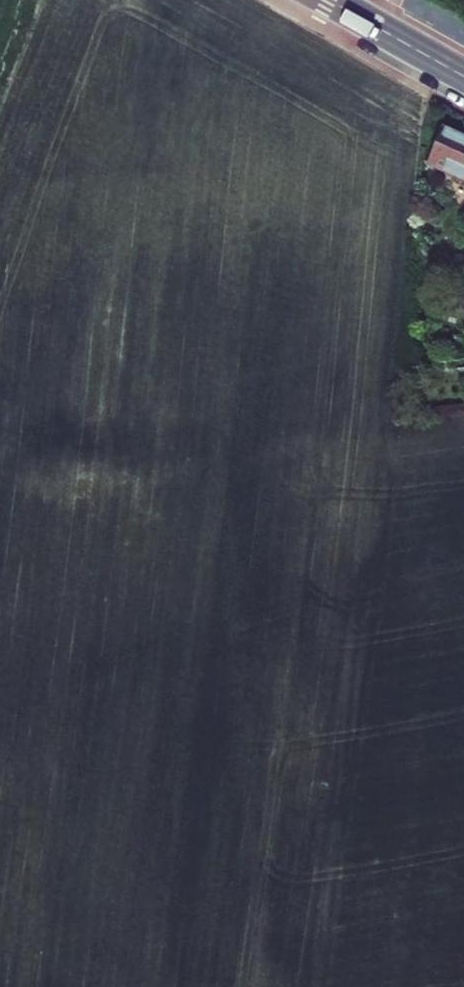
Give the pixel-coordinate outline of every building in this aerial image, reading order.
[(444,129),(428,163),(463,180),(463,138),(444,129)]
